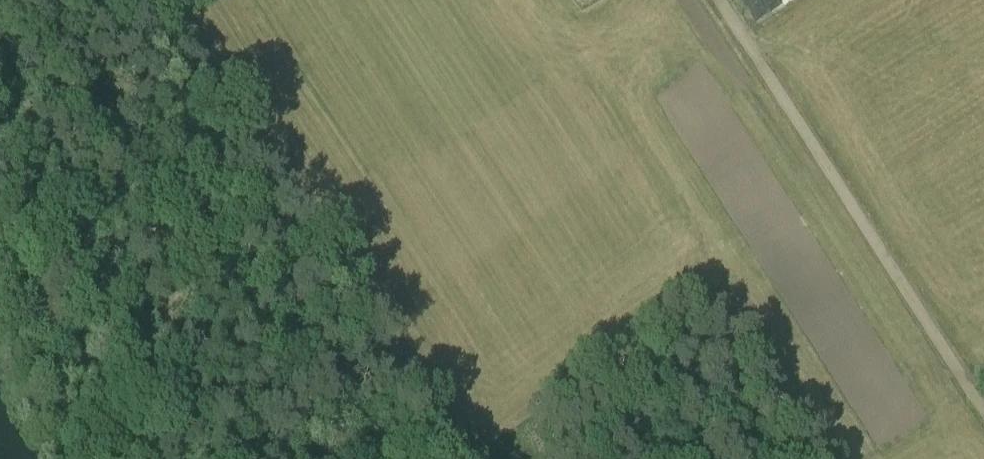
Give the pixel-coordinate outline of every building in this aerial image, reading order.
[(762,23),(787,8),(787,9),(801,0),(749,0),(762,23)]
